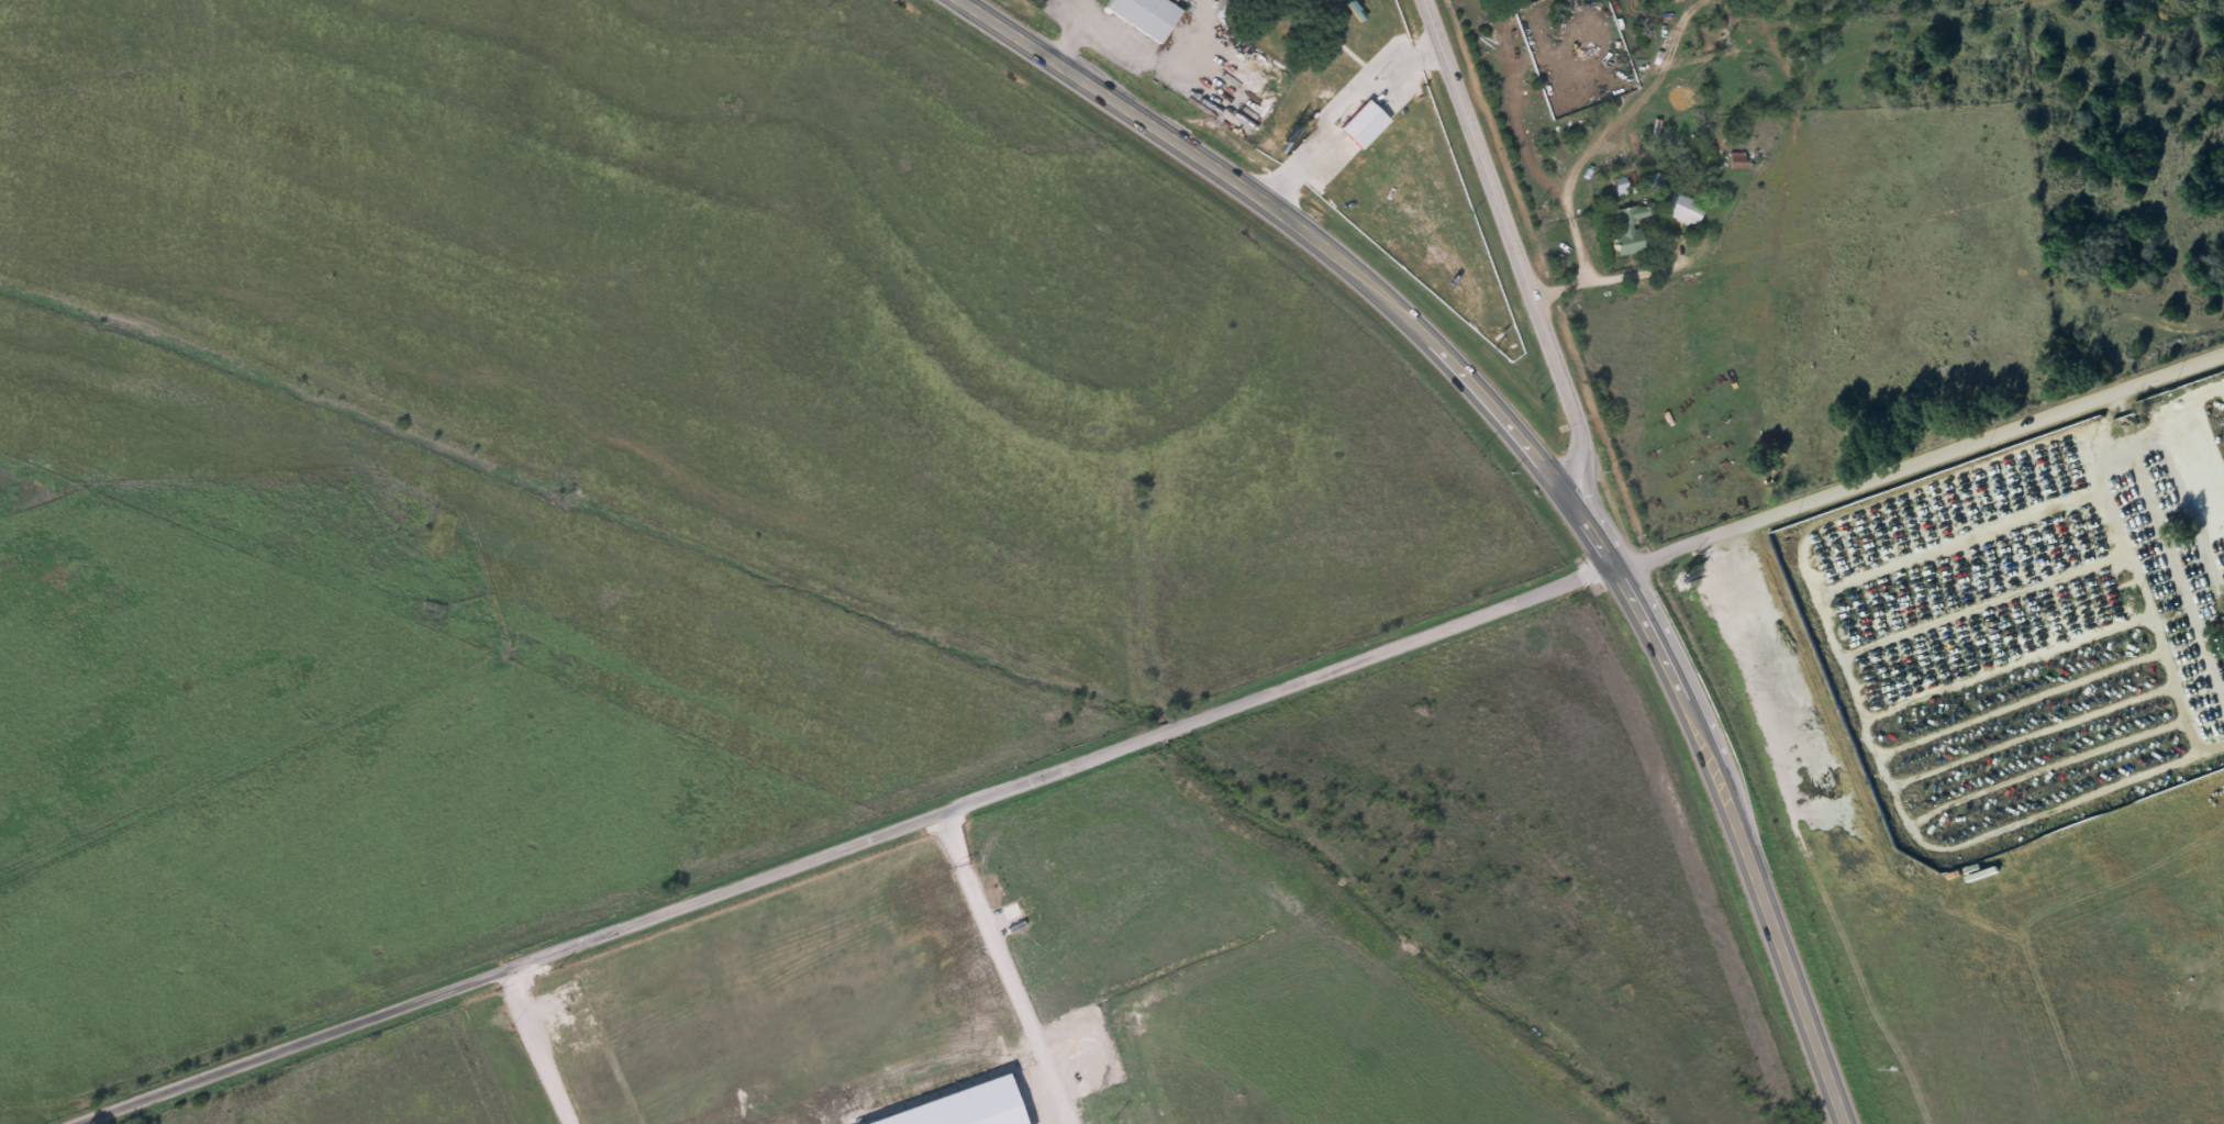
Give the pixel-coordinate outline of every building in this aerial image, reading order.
[(1178,9),(1163,0),(1107,0),(1101,10),(1158,43),(1178,9)] [(1336,129),(1358,150),(1385,121),(1363,100),(1336,129)] [(1625,195),(1623,177),(1611,179),(1613,197),(1625,195)] [(1672,210),(1669,218),(1695,227),(1703,204),(1669,192),(1664,207),(1672,210)] [(1609,211),(1616,256),(1641,252),(1638,228),(1633,229),(1632,219),(1647,217),(1645,205),(1609,211)] [(1002,1074),(846,1123),(1018,1123),(1002,1074)]
